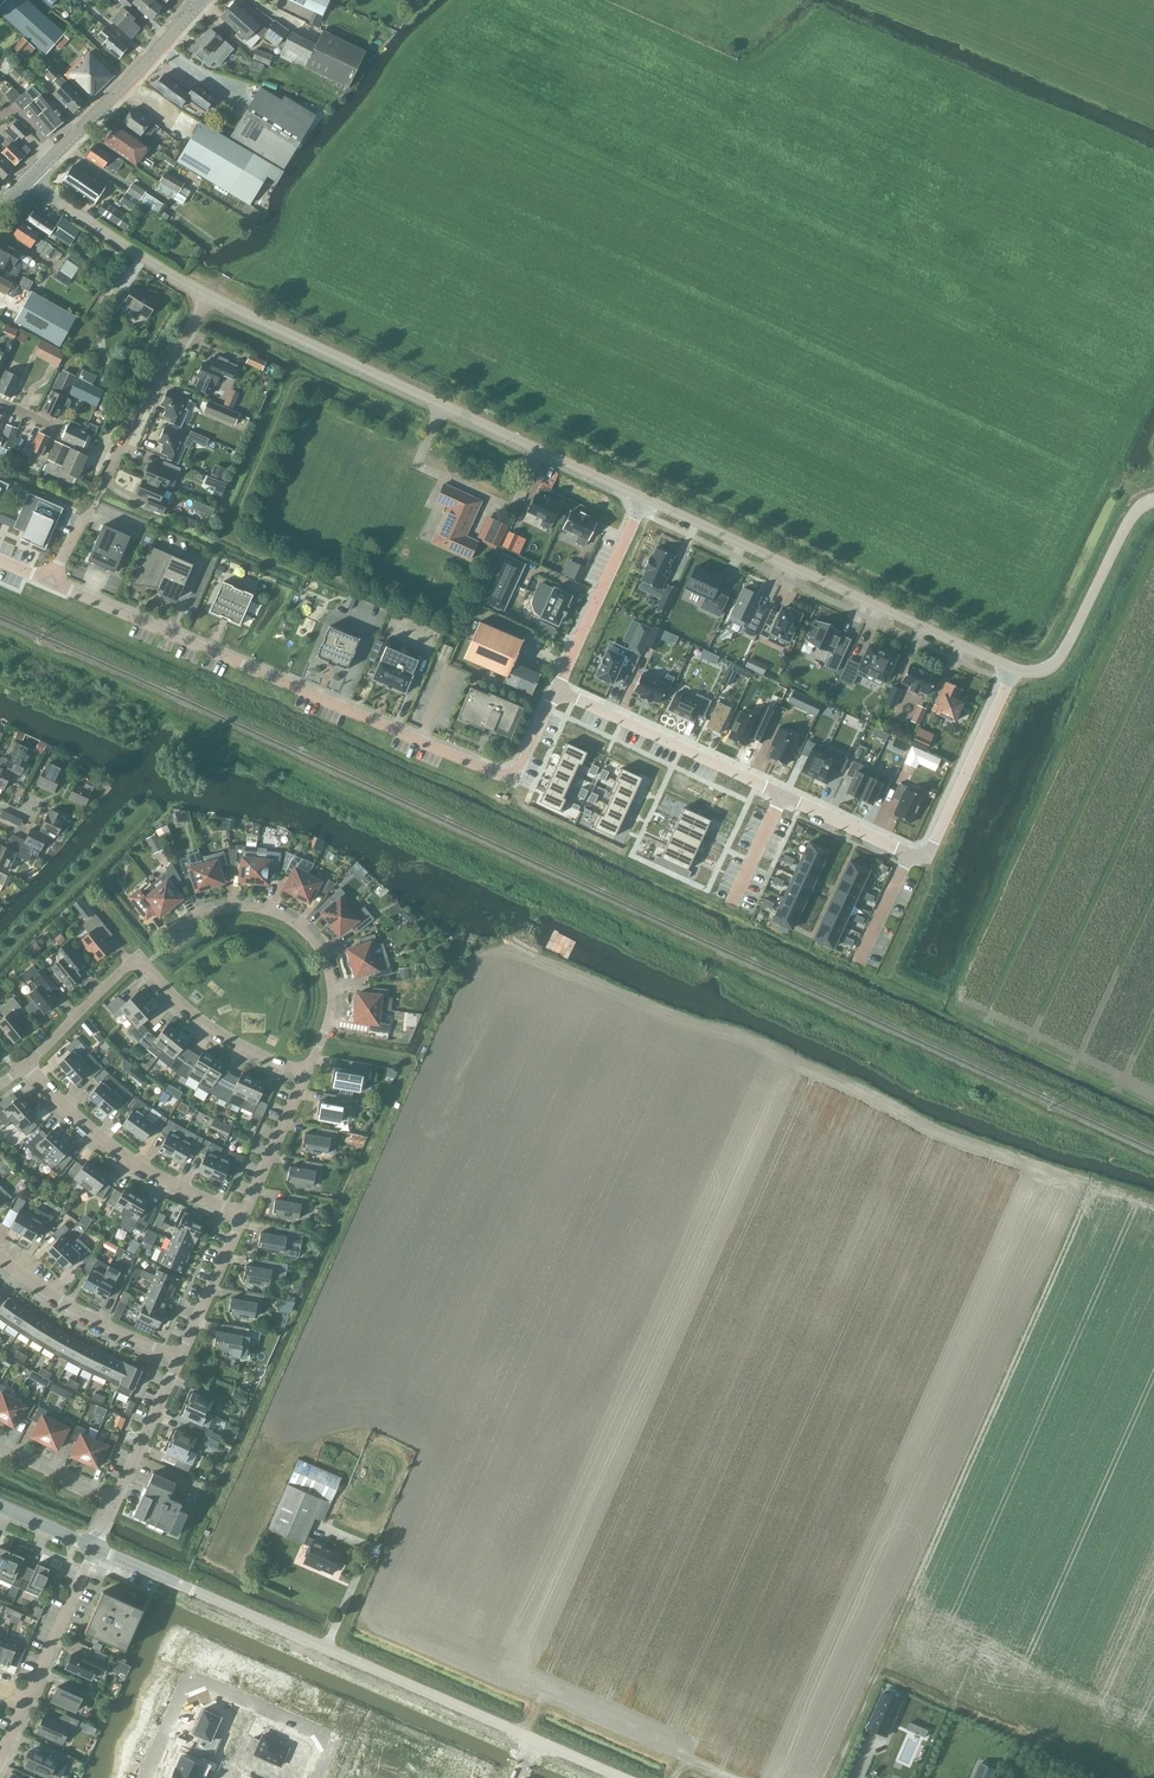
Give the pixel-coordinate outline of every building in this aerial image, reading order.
[(26,0),(6,0),(0,7),(0,13),(46,54),(64,34),(26,0)] [(128,9),(133,3),(151,19),(160,7),(151,0),(119,0),(118,0),(128,9)] [(313,11),(322,15),(329,0),(289,0),(313,11)] [(236,2),(228,11),(254,33),(261,40),(265,36),(276,46),(288,33),(275,22),(268,30),(236,2)] [(112,21),(131,37),(138,28),(131,23),(134,19),(122,9),(112,21)] [(247,41),(254,33),(228,11),(221,18),(247,41)] [(311,34),(314,26),(299,19),(296,27),(311,34)] [(102,46),(117,59),(127,48),(105,29),(98,36),(105,42),(102,46)] [(201,48),(195,54),(209,67),(214,62),(219,66),(234,49),(222,39),(221,40),(210,30),(197,44),(201,48)] [(291,32),(283,48),(279,54),(304,68),(348,89),(366,51),(323,30),(316,44),(291,32)] [(36,49),(24,38),(14,48),(26,59),(36,49)] [(257,50),(254,59),(269,65),(272,56),(257,50)] [(82,57),(64,75),(88,100),(113,76),(90,53),(84,59),(82,57)] [(85,102),(78,94),(50,66),(44,73),(53,82),(54,81),(60,87),(53,94),(66,107),(67,106),(74,113),(85,102)] [(16,67),(11,72),(18,79),(23,74),(16,67)] [(165,74),(154,89),(179,108),(187,98),(205,111),(215,98),(197,84),(190,93),(165,74)] [(262,83),(261,87),(275,92),(277,87),(262,83)] [(36,105),(55,129),(65,121),(52,105),(51,107),(41,95),(32,87),(25,93),(29,97),(36,105)] [(230,138),(276,165),(285,170),(317,115),(285,96),(283,100),(260,87),(230,138)] [(22,96),(13,88),(6,95),(13,103),(15,101),(22,96)] [(15,101),(23,111),(25,109),(47,136),(55,129),(36,105),(29,97),(25,93),(22,96),(15,101)] [(154,129),(156,131),(159,127),(133,108),(122,123),(140,136),(142,134),(145,136),(147,133),(150,135),(154,129)] [(19,137),(21,140),(26,135),(15,123),(10,128),(19,137)] [(266,176),(273,166),(201,123),(177,162),(249,205),(266,176)] [(117,125),(111,134),(145,157),(152,147),(144,142),(143,143),(117,125)] [(5,133),(8,136),(15,142),(19,137),(10,128),(5,133)] [(131,161),(141,162),(145,157),(111,134),(104,143),(131,161)] [(9,146),(2,153),(15,166),(30,151),(25,146),(19,151),(16,147),(18,145),(15,142),(8,136),(4,140),(9,146)] [(147,142),(154,147),(158,142),(150,137),(147,142)] [(106,167),(117,174),(122,166),(96,148),(88,158),(104,169),(106,167)] [(2,180),(13,169),(0,156),(0,179),(2,180)] [(174,167),(177,162),(168,156),(164,161),(174,167)] [(62,183),(93,205),(106,187),(74,165),(62,183)] [(162,182),(180,193),(183,187),(185,185),(167,174),(162,182)] [(161,182),(157,190),(183,205),(187,198),(178,192),(161,182)] [(133,183),(127,193),(139,201),(145,192),(146,191),(133,183)] [(180,193),(187,197),(191,191),(183,187),(180,193)] [(139,201),(159,214),(165,205),(145,192),(139,201)] [(126,194),(120,202),(131,210),(137,201),(126,194)] [(97,212),(125,231),(132,220),(104,202),(97,212)] [(49,236),(50,234),(57,223),(54,221),(53,222),(35,211),(28,222),(49,236)] [(163,212),(161,216),(166,220),(169,216),(163,212)] [(61,217),(57,223),(50,234),(71,246),(81,230),(61,217)] [(41,241),(37,238),(39,234),(22,223),(13,237),(30,247),(32,244),(37,247),(41,241)] [(0,249),(0,259),(1,260),(0,261),(0,268),(17,277),(22,268),(20,261),(18,260),(22,253),(4,243),(0,249)] [(52,256),(56,249),(51,246),(46,254),(51,257),(52,256)] [(116,264),(121,257),(115,252),(110,260),(116,264)] [(59,271),(72,279),(79,268),(67,260),(59,271)] [(6,295),(7,294),(13,298),(19,286),(13,283),(13,282),(0,275),(0,291),(6,295)] [(26,279),(23,286),(30,290),(34,284),(26,279)] [(134,287),(124,303),(146,316),(150,319),(159,303),(155,300),(134,287)] [(32,291),(15,322),(60,347),(77,317),(32,291)] [(1,334),(14,338),(17,328),(4,324),(1,334)] [(22,333),(19,338),(25,342),(28,336),(22,333)] [(43,341),(36,356),(59,367),(67,353),(43,341)] [(231,381),(238,364),(216,355),(211,365),(203,361),(196,378),(199,379),(194,389),(208,395),(213,385),(216,386),(220,377),(231,381)] [(262,370),(265,362),(254,357),(251,365),(262,370)] [(69,394),(95,407),(103,390),(93,385),(92,385),(97,376),(81,368),(77,376),(76,379),(69,394)] [(6,397),(9,397),(11,397),(20,378),(6,371),(0,383),(0,392),(5,394),(6,397)] [(42,411),(50,415),(52,417),(55,417),(57,418),(64,405),(68,407),(71,402),(70,399),(67,398),(69,394),(76,379),(75,379),(62,373),(61,372),(42,411)] [(234,408),(241,392),(231,388),(224,404),(234,408)] [(188,401),(190,402),(191,401),(167,391),(162,402),(163,402),(161,407),(166,409),(163,416),(172,419),(170,423),(180,427),(187,410),(185,409),(188,401)] [(208,401),(203,413),(235,426),(239,414),(224,408),(208,401)] [(93,437),(98,427),(90,423),(87,429),(71,421),(63,439),(82,448),(88,434),(93,437)] [(2,438),(0,437),(0,447),(10,451),(18,428),(7,424),(2,438)] [(161,439),(159,443),(164,445),(161,453),(170,456),(168,460),(178,464),(185,447),(189,448),(192,441),(206,446),(209,439),(191,431),(188,437),(165,428),(160,439),(161,439)] [(35,454),(32,460),(44,466),(47,460),(50,454),(45,451),(50,439),(38,433),(30,451),(35,454)] [(62,467),(60,472),(78,480),(78,479),(89,456),(55,442),(50,454),(47,460),(62,467)] [(147,473),(144,480),(165,489),(171,491),(181,468),(167,463),(164,471),(160,469),(150,465),(149,466),(147,465),(144,472),(147,473)] [(228,470),(221,467),(217,478),(223,480),(228,470)] [(215,488),(213,493),(221,496),(227,484),(208,476),(204,484),(215,488)] [(138,486),(136,493),(138,494),(137,495),(147,499),(144,507),(149,509),(163,514),(167,503),(162,498),(165,489),(144,480),(141,487),(138,486)] [(9,485),(0,481),(0,506),(9,485)] [(471,560),(478,543),(466,537),(482,502),(444,485),(436,502),(449,508),(433,543),(471,560)] [(0,514),(0,522),(25,533),(21,543),(27,546),(28,542),(45,550),(63,509),(29,493),(16,522),(0,514)] [(535,495),(528,512),(543,519),(540,526),(549,530),(552,523),(552,524),(560,506),(552,502),(553,501),(553,500),(552,500),(546,497),(545,496),(544,497),(545,497),(544,499),(535,495)] [(571,511),(563,529),(579,536),(576,542),(585,546),(588,540),(596,523),(588,519),(588,517),(589,517),(588,516),(581,513),(580,514),(580,515),(571,511)] [(185,518),(183,524),(191,528),(194,521),(185,518)] [(508,527),(489,519),(480,539),(483,540),(494,545),(497,546),(498,547),(508,527)] [(115,573),(130,537),(104,525),(88,561),(97,565),(96,568),(104,572),(105,569),(115,573)] [(509,532),(502,546),(519,554),(526,540),(509,532)] [(497,546),(494,545),(483,540),(481,544),(495,550),(497,546)] [(150,546),(133,585),(159,588),(160,593),(161,594),(165,598),(166,599),(171,600),(173,600),(179,599),(193,565),(150,546)] [(642,581),(660,590),(660,589),(661,590),(667,577),(670,571),(668,570),(674,557),(675,558),(675,557),(656,548),(655,549),(656,549),(651,559),(650,558),(650,557),(644,570),(645,570),(646,570),(641,580),(640,581),(642,581)] [(510,595),(524,565),(503,555),(482,600),(499,608),(506,593),(510,595)] [(574,563),(568,577),(579,582),(585,568),(574,563)] [(219,564),(215,573),(219,575),(223,567),(219,564)] [(718,584),(721,578),(696,567),(686,588),(706,597),(701,608),(719,616),(731,590),(718,584)] [(229,620),(228,620),(240,625),(253,595),(223,582),(209,612),(221,617),(221,616),(229,620)] [(665,591),(661,599),(657,609),(657,608),(656,609),(666,613),(665,612),(676,589),(677,589),(668,584),(667,585),(668,585),(665,591)] [(571,596),(571,597),(556,590),(555,589),(554,590),(555,590),(554,591),(541,585),(536,598),(539,600),(538,605),(540,610),(544,613),(542,618),(542,619),(543,619),(558,626),(559,627),(560,625),(564,616),(566,617),(566,615),(568,610),(569,610),(569,608),(568,607),(572,598),(573,597),(571,596)] [(737,602),(731,615),(743,621),(739,630),(753,637),(766,608),(765,608),(764,611),(757,607),(761,597),(743,588),(737,602)] [(349,595),(344,607),(352,610),(357,598),(349,595)] [(772,609),(759,636),(768,641),(772,633),(788,641),(800,615),(789,610),(788,611),(782,609),(780,613),(772,609)] [(387,633),(420,643),(425,629),(391,619),(387,633)] [(840,633),(815,621),(806,640),(831,651),(824,666),(836,672),(851,640),(843,636),(842,637),(839,636),(840,633)] [(522,640),(479,622),(463,658),(506,677),(505,678),(506,678),(504,682),(531,694),(540,674),(513,663),(523,639),(522,639),(522,640)] [(640,624),(628,650),(641,656),(653,630),(640,624)] [(332,664),(333,663),(347,670),(352,657),(353,658),(355,651),(360,639),(329,626),(324,638),(321,645),(322,645),(317,657),(331,663),(332,664)] [(443,643),(437,659),(446,663),(452,647),(443,643)] [(848,660),(839,680),(851,686),(859,669),(884,681),(890,668),(894,669),(898,660),(895,658),(896,655),(886,650),(885,653),(869,646),(860,665),(848,660)] [(372,678),(372,680),(373,680),(385,685),(386,686),(386,685),(391,687),(391,688),(392,688),(404,693),(405,694),(405,693),(405,692),(412,677),(413,676),(411,675),(412,674),(413,674),(418,661),(386,647),(381,660),(380,662),(379,662),(379,663),(372,678)] [(595,675),(595,677),(596,677),(611,684),(612,685),(613,683),(624,658),(625,657),(624,657),(608,650),(607,649),(607,650),(603,658),(602,659),(603,660),(599,666),(599,668),(595,675)] [(695,656),(689,669),(715,681),(721,668),(695,656)] [(749,658),(745,667),(763,676),(767,667),(749,658)] [(732,663),(723,682),(730,686),(736,673),(739,666),(732,663)] [(935,678),(936,677),(910,665),(909,666),(902,683),(911,687),(909,690),(917,694),(919,691),(928,695),(935,678)] [(751,672),(743,692),(756,698),(759,691),(766,694),(772,681),(751,672)] [(642,674),(634,692),(641,695),(639,697),(651,703),(652,700),(659,703),(667,688),(669,689),(674,678),(667,674),(662,684),(642,674)] [(804,691),(808,682),(793,676),(789,684),(804,691)] [(827,681),(823,689),(829,692),(833,684),(827,681)] [(946,682),(936,705),(938,706),(935,713),(954,722),(963,703),(956,700),(961,689),(946,682)] [(894,707),(901,690),(893,686),(885,703),(894,707)] [(519,708),(470,688),(457,719),(483,730),(485,727),(492,730),(494,727),(508,733),(519,708)] [(794,691),(789,701),(804,708),(809,698),(794,691)] [(676,693),(668,711),(693,722),(696,715),(703,718),(710,701),(697,695),(694,701),(676,693)] [(718,702),(706,728),(712,730),(712,729),(714,730),(714,731),(719,734),(731,708),(726,705),(725,706),(724,705),(724,704),(719,702),(718,702)] [(741,711),(728,738),(746,746),(750,738),(762,743),(777,711),(764,705),(758,718),(741,711)] [(776,742),(769,757),(786,765),(796,744),(787,739),(789,734),(790,734),(790,733),(778,728),(778,729),(773,740),(776,742)] [(875,728),(872,735),(885,741),(888,734),(875,728)] [(22,742),(25,734),(18,731),(14,738),(22,742)] [(926,751),(931,740),(916,733),(911,744),(926,751)] [(39,741),(34,751),(41,754),(43,751),(46,744),(39,741)] [(801,771),(801,772),(802,772),(813,777),(813,778),(814,778),(825,754),(813,748),(815,744),(807,741),(801,754),(808,757),(801,771)] [(566,743),(560,755),(579,763),(581,764),(587,752),(566,743)] [(12,771),(20,775),(20,774),(25,776),(30,766),(25,764),(28,757),(31,751),(22,747),(16,744),(9,759),(7,759),(4,758),(2,758),(0,759),(0,766),(5,768),(12,771)] [(49,753),(52,747),(46,744),(43,751),(49,753)] [(858,749),(854,757),(862,760),(865,752),(858,749)] [(825,754),(814,778),(826,783),(826,784),(827,784),(827,783),(834,769),(842,772),(848,760),(839,755),(837,760),(825,754)] [(560,755),(555,766),(574,775),(579,763),(560,755)] [(859,799),(869,777),(862,774),(865,767),(853,761),(846,775),(853,778),(846,793),(859,799)] [(64,769),(49,762),(38,784),(39,784),(39,786),(52,792),(53,791),(54,791),(64,769)] [(555,766),(550,778),(568,787),(574,775),(555,766)] [(12,771),(5,768),(2,772),(0,771),(0,788),(3,790),(12,771)] [(621,768),(615,780),(618,781),(636,790),(642,778),(621,768)] [(869,777),(859,799),(872,805),(879,790),(885,793),(891,779),(879,774),(876,780),(869,777)] [(550,778),(544,790),(563,798),(568,787),(550,778)] [(76,785),(70,798),(85,805),(96,782),(88,779),(83,789),(76,785)] [(618,781),(612,793),(631,801),(636,790),(618,781)] [(894,815),(912,823),(923,797),(906,789),(907,787),(899,784),(893,797),(900,801),(894,815)] [(25,790),(21,788),(20,788),(16,795),(21,797),(25,790)] [(544,790),(539,802),(560,812),(565,799),(563,798),(544,790)] [(612,793),(607,805),(626,813),(631,801),(612,793)] [(607,805),(602,816),(620,825),(626,813),(607,805)] [(683,808),(677,820),(691,827),(697,814),(683,808)] [(0,816),(0,817),(12,822),(15,816),(9,813),(3,810),(0,816)] [(50,832),(58,836),(60,830),(66,833),(71,821),(66,818),(66,817),(50,810),(39,832),(48,836),(50,832)] [(697,814),(691,827),(705,833),(711,820),(697,814)] [(599,815),(594,827),(615,837),(620,825),(602,816),(599,815)] [(188,817),(177,819),(179,831),(190,829),(188,817)] [(216,817),(216,828),(233,829),(234,819),(216,817)] [(677,820),(671,832),(685,839),(691,827),(677,820)] [(691,827),(685,839),(699,845),(705,833),(691,827)] [(9,842),(20,847),(30,852),(33,846),(41,850),(48,836),(39,832),(32,828),(26,840),(13,834),(9,842)] [(161,828),(155,831),(160,840),(165,837),(161,828)] [(671,832),(666,845),(680,851),(685,839),(671,832)] [(149,838),(151,843),(158,839),(155,834),(149,838)] [(685,839),(680,851),(693,858),(699,845),(685,839)] [(5,868),(9,870),(16,856),(20,847),(9,842),(7,841),(4,846),(0,844),(0,866),(5,868)] [(804,854),(823,863),(828,851),(809,842),(804,854)] [(235,866),(237,846),(228,845),(230,866),(235,866)] [(666,845),(660,857),(661,858),(666,860),(670,862),(674,864),(680,851),(666,845)] [(255,883),(258,848),(237,846),(235,866),(242,867),(241,881),(240,881),(240,882),(255,883)] [(258,848),(255,883),(269,885),(269,884),(270,870),(280,871),(282,853),(267,852),(267,849),(258,848)] [(180,859),(186,879),(193,877),(197,891),(196,891),(196,892),(202,890),(205,891),(208,891),(211,890),(201,857),(199,849),(186,853),(187,857),(180,859)] [(680,851),(674,864),(678,866),(682,868),(686,869),(688,870),(693,858),(680,851)] [(229,866),(224,852),(210,856),(201,857),(211,890),(214,889),(216,887),(219,886),(218,885),(224,883),(224,882),(223,883),(219,869),(229,866)] [(798,865),(818,874),(823,863),(804,854),(798,865)] [(284,889),(297,896),(308,876),(309,876),(310,874),(315,864),(294,855),(285,873),(292,877),(285,889),(284,889)] [(850,861),(844,873),(864,882),(869,870),(850,861)] [(352,863),(345,870),(352,877),(359,870),(352,863)] [(798,865),(793,876),(813,885),(818,874),(798,865)] [(181,899),(173,888),(178,883),(169,871),(152,884),(156,890),(173,910),(175,908),(177,906),(178,903),(183,899),(182,898),(181,899)] [(858,893),(864,882),(844,873),(839,884),(858,893)] [(308,876),(297,896),(310,903),(311,902),(310,902),(317,890),(323,893),(330,880),(319,874),(316,878),(310,874),(309,876),(308,876)] [(788,887),(808,896),(813,885),(793,876),(788,887)] [(156,890),(152,884),(142,893),(137,892),(130,898),(145,917),(154,909),(160,916),(159,917),(160,917),(165,913),(165,914),(167,913),(168,913),(170,912),(171,911),(173,910),(156,890)] [(839,884),(834,895),(853,904),(858,893),(839,884)] [(802,907),(808,896),(788,887),(783,898),(802,907)] [(329,925),(330,926),(350,910),(345,905),(350,899),(342,889),(330,899),(334,905),(324,913),(323,913),(322,913),(326,918),(326,920),(327,922),(328,923),(329,925)] [(848,915),(853,904),(834,895),(829,906),(848,915)] [(778,909),(797,918),(802,907),(783,898),(778,909)] [(90,917),(95,913),(89,906),(84,910),(90,917)] [(824,917),(843,926),(848,915),(829,906),(824,917)] [(350,910),(330,926),(331,928),(332,929),(333,930),(335,931),(337,932),(337,931),(341,936),(342,936),(341,935),(352,926),(358,934),(375,920),(365,908),(357,915),(351,908),(350,910)] [(797,918),(778,909),(773,920),(792,929),(797,918)] [(112,949),(101,936),(108,930),(96,915),(83,926),(90,934),(82,941),(87,947),(86,948),(92,955),(93,954),(98,960),(112,949)] [(819,928),(838,937),(843,926),(824,917),(819,928)] [(819,928),(813,939),(833,948),(838,937),(819,928)] [(55,940),(60,946),(66,941),(61,935),(55,940)] [(350,963),(350,965),(386,954),(383,943),(378,945),(375,935),(361,939),(363,946),(349,950),(348,950),(350,956),(349,956),(349,958),(349,960),(349,961),(350,963)] [(86,966),(81,960),(68,944),(60,950),(62,953),(57,957),(58,963),(52,968),(69,989),(71,987),(75,988),(76,983),(83,978),(78,972),(86,966)] [(371,973),(373,980),(392,974),(386,954),(350,965),(351,966),(351,968),(352,970),(353,971),(354,972),(355,972),(357,978),(357,977),(371,973)] [(59,990),(51,981),(42,969),(38,973),(33,967),(23,974),(28,981),(31,979),(38,988),(29,995),(33,1000),(39,1008),(44,1014),(58,1003),(52,996),(59,990)] [(399,970),(400,980),(410,979),(409,969),(399,970)] [(354,1008),(382,1011),(383,1003),(388,1003),(389,990),(374,989),(373,996),(359,995),(359,994),(358,994),(358,1000),(357,1000),(356,1001),(356,1003),(355,1005),(355,1006),(354,1008)] [(124,1013),(129,1019),(146,1004),(137,994),(124,1005),(117,997),(107,1007),(116,1017),(124,1013)] [(0,1009),(0,1010),(6,1017),(0,1022),(0,1026),(3,1030),(3,1031),(8,1037),(9,1037),(14,1043),(28,1032),(17,1018),(25,1012),(13,998),(0,1009)] [(128,1030),(131,1034),(139,1043),(149,1033),(142,1025),(155,1014),(146,1004),(129,1019),(133,1023),(128,1030)] [(355,1015),(355,1017),(356,1017),(356,1023),(356,1022),(370,1024),(370,1031),(390,1033),(390,1025),(386,1024),(386,1020),(382,1019),(382,1011),(354,1008),(354,1010),(354,1012),(355,1013),(355,1015)] [(89,1019),(82,1024),(91,1035),(97,1030),(89,1019)] [(157,1039),(149,1033),(139,1043),(148,1050),(158,1058),(178,1034),(168,1026),(157,1039)] [(95,1038),(100,1043),(105,1039),(100,1034),(95,1038)] [(158,1058),(168,1067),(177,1074),(186,1062),(178,1056),(185,1046),(188,1043),(178,1034),(158,1058)] [(58,1065),(67,1075),(84,1060),(81,1056),(87,1048),(82,1044),(77,1039),(66,1048),(71,1054),(58,1065)] [(189,1077),(201,1083),(214,1060),(203,1053),(194,1068),(186,1062),(177,1074),(187,1080),(189,1077)] [(90,1054),(84,1060),(67,1075),(76,1084),(88,1073),(94,1078),(104,1068),(96,1060),(90,1054)] [(108,1057),(103,1062),(106,1065),(111,1060),(108,1057)] [(217,1081),(226,1067),(214,1060),(201,1083),(212,1090),(210,1093),(219,1099),(226,1086),(217,1081)] [(344,1089),(346,1089),(363,1092),(365,1082),(369,1082),(372,1065),(350,1061),(349,1071),(334,1068),(332,1083),(335,1083),(334,1084),(336,1085),(337,1086),(339,1087),(341,1087),(342,1088),(344,1089)] [(89,1097),(99,1106),(114,1089),(113,1089),(119,1083),(105,1069),(95,1080),(100,1085),(89,1097)] [(241,1108),(254,1080),(242,1075),(240,1079),(235,1090),(226,1086),(219,1099),(241,1108)] [(241,1108),(252,1113),(252,1123),(259,1126),(263,1118),(269,1105),(259,1101),(266,1086),(254,1080),(241,1108)] [(114,1089),(99,1106),(109,1115),(120,1102),(125,1107),(134,1096),(126,1089),(119,1083),(113,1089),(114,1089)] [(178,1099),(182,1092),(170,1085),(166,1092),(178,1099)] [(161,1098),(167,1102),(171,1096),(165,1092),(161,1098)] [(28,1107),(19,1097),(15,1101),(10,1096),(0,1104),(0,1118),(6,1125),(10,1120),(12,1122),(28,1107)] [(325,1120),(331,1122),(335,1123),(336,1120),(349,1122),(353,1099),(335,1096),(334,1104),(320,1102),(320,1101),(317,1116),(320,1116),(320,1117),(325,1120)] [(136,1097),(127,1108),(133,1112),(123,1126),(134,1134),(147,1115),(152,1109),(136,1097)] [(37,1117),(28,1107),(12,1122),(20,1132),(21,1131),(27,1137),(38,1126),(33,1121),(37,1117)] [(162,1116),(157,1123),(147,1115),(134,1134),(145,1141),(154,1128),(160,1132),(168,1119),(162,1116)] [(214,1119),(210,1128),(216,1131),(220,1122),(214,1119)] [(160,1151),(172,1157),(186,1130),(175,1124),(169,1120),(162,1133),(168,1136),(160,1151)] [(315,1154),(316,1155),(321,1156),(321,1153),(329,1154),(330,1147),(336,1148),(338,1132),(321,1129),(319,1137),(305,1134),(303,1148),(305,1149),(305,1150),(307,1151),(308,1152),(310,1153),(311,1153),(313,1154),(315,1154)] [(198,1152),(204,1139),(198,1136),(186,1130),(172,1157),(183,1164),(191,1149),(198,1152)] [(52,1132),(47,1136),(43,1131),(27,1146),(33,1152),(37,1148),(46,1157),(61,1141),(52,1132)] [(237,1146),(237,1138),(229,1137),(228,1145),(237,1146)] [(364,1146),(367,1140),(360,1137),(357,1144),(364,1146)] [(223,1149),(206,1140),(200,1153),(206,1156),(199,1171),(211,1177),(220,1156),(221,1154),(223,1149)] [(71,1150),(61,1141),(46,1157),(56,1166),(57,1165),(63,1170),(73,1158),(67,1154),(71,1150)] [(220,1156),(211,1177),(223,1182),(229,1171),(231,1172),(230,1172),(237,1175),(245,1158),(231,1152),(227,1157),(221,1154),(220,1156)] [(300,1187),(302,1188),(306,1188),(307,1185),(314,1187),(315,1180),(321,1181),(324,1165),(306,1162),(305,1170),(290,1167),(288,1181),(291,1182),(290,1183),(292,1184),(293,1185),(295,1186),(296,1186),(298,1187),(300,1187)] [(74,1180),(85,1188),(98,1170),(87,1163),(84,1167),(78,1163),(69,1174),(75,1179),(74,1180)] [(109,1178),(98,1170),(85,1188),(95,1196),(96,1195),(103,1199),(111,1187),(105,1183),(109,1178)] [(4,1209),(12,1198),(8,1194),(0,1186),(0,1205),(4,1209)] [(114,1209),(126,1215),(137,1196),(126,1189),(123,1195),(117,1191),(108,1203),(115,1208),(114,1209)] [(285,1220),(287,1221),(291,1221),(292,1218),(299,1220),(301,1213),(306,1214),(309,1198),(291,1195),(290,1203),(276,1200),(273,1214),(276,1215),(276,1216),(278,1217),(279,1218),(281,1219),(283,1220),(285,1220)] [(146,1208),(149,1203),(137,1196),(126,1215),(122,1223),(123,1222),(143,1234),(148,1225),(155,1213),(146,1208)] [(11,1229),(22,1235),(33,1216),(22,1209),(26,1202),(21,1198),(13,1210),(19,1214),(11,1229)] [(175,1227),(177,1228),(178,1229),(197,1238),(198,1239),(204,1226),(193,1221),(195,1217),(182,1211),(175,1227)] [(42,1227),(48,1230),(55,1218),(55,1217),(45,1212),(37,1218),(33,1216),(22,1235),(34,1242),(42,1227)] [(84,1213),(78,1221),(87,1227),(92,1218),(84,1213)] [(160,1214),(157,1219),(164,1222),(166,1217),(160,1214)] [(155,1225),(161,1228),(164,1222),(157,1219),(155,1225)] [(57,1261),(72,1245),(63,1236),(69,1230),(65,1225),(54,1235),(59,1240),(47,1252),(57,1261)] [(177,1228),(172,1240),(192,1249),(197,1238),(178,1229),(177,1228)] [(271,1253),(273,1254),(277,1254),(278,1251),(285,1253),(286,1246),(292,1247),(293,1239),(298,1240),(300,1232),(277,1228),(275,1236),(261,1233),(259,1247),(262,1248),(261,1249),(263,1250),(265,1251),(267,1252),(269,1253),(271,1253)] [(143,1242),(147,1243),(153,1246),(157,1238),(147,1234),(143,1242)] [(72,1245),(57,1261),(67,1270),(78,1258),(84,1263),(92,1252),(78,1239),(72,1245)] [(172,1240),(166,1252),(187,1261),(192,1249),(172,1240)] [(144,1248),(151,1251),(153,1246),(147,1243),(144,1248)] [(122,1258),(125,1251),(118,1248),(115,1255),(122,1258)] [(182,1273),(187,1261),(166,1252),(161,1250),(156,1262),(182,1273)] [(83,1287),(95,1294),(110,1267),(99,1260),(93,1257),(85,1269),(91,1272),(83,1287)] [(261,1269),(246,1266),(244,1280),(247,1281),(246,1281),(252,1285),(258,1286),(262,1287),(263,1284),(270,1286),(271,1279),(277,1280),(280,1264),(262,1260),(261,1269)] [(72,1271),(78,1277),(82,1269),(79,1265),(72,1271)] [(127,1276),(121,1273),(110,1267),(95,1294),(106,1300),(112,1290),(118,1294),(127,1276)] [(135,1269),(133,1274),(139,1277),(140,1276),(142,1272),(140,1271),(135,1269)] [(153,1282),(153,1283),(173,1292),(178,1280),(179,1281),(179,1280),(157,1270),(157,1271),(158,1271),(156,1275),(141,1269),(140,1271),(142,1272),(140,1276),(153,1282)] [(131,1279),(137,1282),(139,1277),(133,1274),(131,1279)] [(153,1283),(147,1294),(168,1304),(173,1292),(153,1283)] [(125,1292),(122,1298),(129,1301),(131,1295),(125,1292)] [(241,1319),(243,1319),(247,1320),(248,1317),(255,1319),(257,1311),(262,1313),(265,1297),(247,1293),(246,1302),(232,1299),(229,1313),(232,1314),(233,1315),(235,1316),(236,1317),(238,1318),(239,1319),(241,1319)] [(142,1307),(144,1307),(163,1315),(168,1304),(147,1294),(142,1307)] [(20,1307),(9,1299),(9,1298),(0,1310),(0,1320),(8,1326),(20,1307)] [(120,1304),(126,1307),(129,1301),(122,1298),(120,1304)] [(293,1308),(295,1302),(283,1299),(281,1305),(293,1308)] [(19,1334),(31,1315),(20,1307),(8,1326),(19,1334)] [(163,1315),(144,1307),(135,1327),(153,1335),(157,1327),(159,1328),(164,1315),(163,1315)] [(31,1315),(19,1334),(32,1341),(43,1322),(31,1315)] [(43,1322),(32,1341),(44,1349),(55,1329),(43,1322)] [(244,1358),(246,1357),(248,1346),(251,1330),(233,1326),(231,1335),(217,1332),(215,1346),(217,1346),(217,1347),(219,1348),(220,1349),(222,1350),(223,1351),(225,1352),(227,1352),(233,1353),(232,1358),(235,1359),(237,1359),(238,1359),(240,1359),(242,1358),(244,1358)] [(67,1336),(55,1329),(44,1349),(56,1356),(67,1336)] [(56,1356),(69,1363),(79,1343),(73,1340),(67,1336),(56,1356)] [(85,1346),(79,1343),(69,1363),(82,1369),(91,1349),(85,1346)] [(88,1373),(94,1376),(103,1355),(91,1349),(82,1369),(88,1373)] [(20,1361),(23,1354),(19,1351),(15,1358),(20,1361)] [(25,1364),(28,1357),(23,1354),(20,1361),(25,1364)] [(116,1361),(103,1355),(94,1376),(107,1382),(116,1361)] [(107,1382),(120,1387),(123,1379),(129,1367),(128,1366),(116,1361),(107,1382)] [(128,1366),(129,1367),(123,1379),(136,1385),(143,1371),(129,1365),(128,1366)] [(39,1375),(44,1378),(48,1371),(43,1369),(39,1375)] [(28,1379),(34,1382),(38,1375),(32,1371),(28,1379)] [(53,1374),(48,1371),(44,1378),(49,1380),(53,1374)] [(130,1399),(136,1385),(123,1379),(120,1387),(117,1393),(130,1399)] [(72,1389),(75,1382),(70,1380),(67,1386),(72,1389)] [(77,1391),(80,1385),(75,1382),(72,1389),(77,1391)] [(16,1399),(16,1398),(14,1400),(3,1394),(6,1388),(0,1384),(0,1385),(0,1419),(3,1421),(16,1399)] [(189,1394),(185,1404),(208,1415),(210,1409),(216,1412),(219,1406),(222,1398),(208,1392),(205,1399),(193,1393),(192,1395),(189,1394)] [(244,1401),(247,1394),(241,1392),(238,1398),(244,1401)] [(98,1403),(101,1396),(96,1394),(93,1400),(98,1403)] [(22,1415),(29,1419),(36,1406),(18,1395),(15,1401),(3,1421),(15,1428),(22,1415)] [(103,1405),(106,1398),(101,1396),(98,1403),(103,1405)] [(128,1408),(133,1410),(136,1404),(131,1402),(128,1408)] [(214,1417),(208,1415),(185,1404),(181,1414),(183,1415),(182,1417),(195,1423),(192,1429),(206,1436),(214,1417)] [(46,1444),(57,1421),(50,1417),(51,1413),(40,1407),(33,1421),(40,1424),(33,1438),(46,1444)] [(133,1410),(128,1408),(125,1415),(130,1417),(133,1410)] [(72,1440),(79,1427),(67,1421),(64,1424),(57,1421),(46,1444),(58,1450),(65,1436),(72,1440)] [(72,1440),(79,1444),(73,1457),(86,1462),(96,1439),(89,1436),(90,1431),(79,1427),(72,1440)] [(197,1454),(203,1443),(206,1436),(192,1429),(189,1436),(176,1430),(175,1433),(173,1432),(168,1441),(191,1452),(197,1454)] [(98,1468),(104,1454),(112,1457),(120,1437),(113,1434),(110,1440),(98,1435),(96,1439),(86,1462),(98,1468)] [(178,1460),(175,1467),(189,1473),(192,1466),(197,1454),(191,1452),(168,1441),(164,1451),(167,1452),(166,1455),(178,1460)] [(300,1461),(270,1530),(312,1548),(304,1564),(317,1570),(318,1569),(333,1575),(341,1556),(323,1548),(325,1545),(307,1537),(315,1518),(324,1522),(343,1479),(300,1461)] [(157,1527),(162,1530),(178,1537),(188,1515),(180,1511),(183,1505),(169,1499),(176,1484),(154,1474),(147,1490),(148,1490),(145,1496),(144,1496),(135,1517),(156,1527),(155,1528),(156,1529),(157,1527)] [(10,1556),(11,1553),(0,1548),(0,1581),(11,1556),(10,1556)] [(12,1557),(11,1556),(0,1581),(20,1589),(29,1568),(22,1566),(25,1559),(13,1554),(12,1557)] [(20,1589),(40,1598),(51,1573),(49,1573),(50,1570),(38,1565),(36,1571),(29,1568),(20,1589)] [(103,1591),(96,1607),(85,1632),(125,1650),(143,1609),(103,1591)] [(16,1612),(8,1608),(6,1614),(13,1617),(16,1612)] [(13,1617),(21,1621),(23,1615),(16,1612),(13,1617)] [(7,1638),(0,1657),(0,1663),(11,1667),(12,1664),(16,1653),(19,1642),(7,1638)] [(96,1642),(93,1648),(99,1651),(102,1645),(96,1642)] [(95,1651),(93,1657),(105,1662),(107,1656),(95,1651)] [(23,1655),(16,1653),(12,1664),(19,1667),(23,1655)] [(95,1674),(104,1678),(110,1664),(105,1662),(93,1657),(92,1657),(86,1654),(83,1660),(73,1656),(66,1670),(75,1673),(74,1675),(82,1679),(83,1677),(92,1681),(95,1674)] [(116,1659),(112,1668),(127,1675),(131,1666),(116,1659)] [(71,1689),(70,1688),(69,1692),(58,1688),(52,1702),(77,1713),(80,1705),(83,1706),(87,1696),(84,1695),(87,1688),(74,1682),(71,1689)] [(884,1692),(868,1728),(887,1736),(902,1700),(900,1699),(903,1693),(890,1687),(887,1694),(884,1692)] [(193,1732),(193,1733),(194,1734),(201,1737),(196,1746),(214,1754),(220,1739),(213,1735),(220,1718),(221,1718),(221,1717),(220,1716),(220,1717),(205,1710),(203,1709),(203,1710),(199,1719),(199,1718),(197,1724),(193,1732)] [(73,1737),(80,1722),(65,1715),(61,1723),(46,1716),(38,1734),(63,1745),(68,1735),(73,1737)] [(910,1722),(907,1729),(925,1737),(929,1730),(910,1722)] [(254,1738),(248,1751),(281,1766),(289,1748),(273,1741),(274,1739),(264,1734),(261,1741),(254,1738)] [(46,1746),(42,1753),(34,1750),(32,1754),(29,1753),(25,1762),(28,1763),(26,1768),(49,1777),(50,1777),(51,1775),(57,1777),(62,1777),(71,1757),(46,1746)] [(176,1769),(197,1777),(204,1777),(208,1769),(214,1771),(217,1763),(201,1756),(198,1763),(181,1756),(176,1768),(176,1769)] [(419,1777),(438,1777),(440,1775),(446,1777),(447,1777),(449,1773),(442,1770),(443,1766),(442,1766),(427,1760),(419,1777)] [(171,1777),(197,1777),(176,1769),(171,1777)] [(352,1777),(375,1777),(355,1770),(352,1777)]
